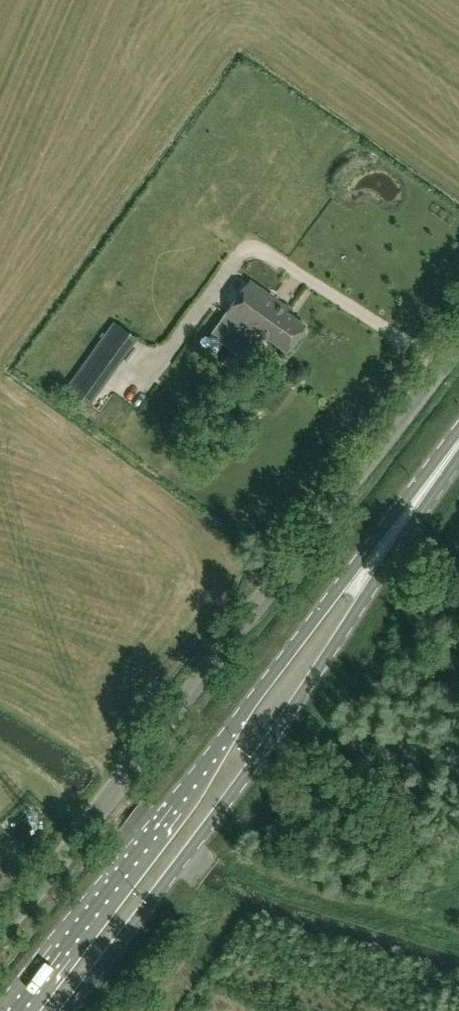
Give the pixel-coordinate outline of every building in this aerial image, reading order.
[(225,313),(226,314),(224,317),(212,331),(241,354),(254,338),(251,336),(253,333),(256,329),(287,351),(305,325),(287,312),(290,308),(250,279),(225,313)] [(121,317),(91,358),(80,350),(73,360),(84,368),(72,384),(94,399),(142,333),(121,317)]
